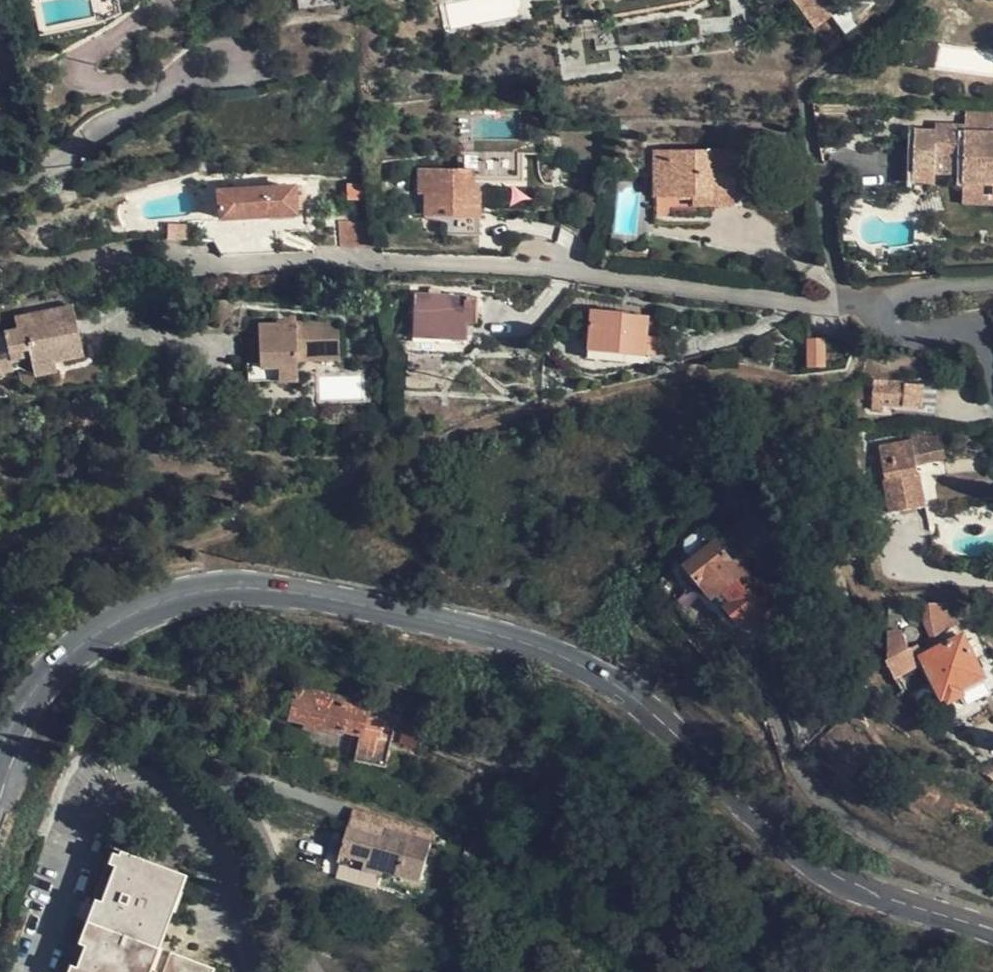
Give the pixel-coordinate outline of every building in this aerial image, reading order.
[(814,31),(837,14),(826,0),(792,0),(814,31)] [(618,27),(594,31),(596,51),(622,47),(618,27)] [(971,116),(969,131),(938,130),(939,137),(992,139),(992,116),(971,116)] [(968,191),(992,192),(992,139),(939,137),(920,136),(918,190),(936,191),(938,180),(967,181),(968,191)] [(459,171),(419,170),(418,195),(426,195),(425,217),(448,217),(448,235),(478,235),(478,217),(481,217),(481,194),(475,193),(475,182),(524,180),(524,151),(459,153),(459,171)] [(734,152),(654,153),(654,197),(693,198),(693,208),(734,207),(734,152)] [(366,184),(344,183),(344,198),(366,199),(366,184)] [(295,215),(295,212),(293,188),(218,194),(221,220),(295,215)] [(307,189),(293,188),(295,212),(308,212),(307,189)] [(968,191),(968,208),(992,210),(992,192),(968,191)] [(340,248),(370,248),(368,223),(339,223),(340,248)] [(475,320),(475,298),(417,294),(415,336),(465,339),(466,320),(475,320)] [(20,330),(0,332),(0,369),(19,366),(37,373),(57,369),(56,361),(84,356),(73,305),(19,316),(20,330)] [(621,315),(622,312),(589,310),(586,348),(646,353),(649,317),(621,315)] [(261,367),(296,365),(296,360),(337,358),(336,319),(259,322),(260,363),(261,367)] [(827,368),(827,339),(807,339),(807,367),(827,368)] [(296,377),(296,365),(261,367),(260,363),(250,364),(250,378),(296,377)] [(874,382),(873,405),(889,406),(923,407),(924,385),(874,382)] [(889,406),(873,405),(873,412),(889,413),(889,406)] [(913,443),(916,462),(944,458),(941,438),(926,440),(924,430),(912,432),(913,443)] [(880,448),(891,511),(923,505),(916,462),(913,443),(880,448)] [(741,575),(740,575),(715,545),(688,564),(686,577),(693,584),(703,584),(712,596),(741,575)] [(957,603),(923,605),(923,621),(932,638),(958,627),(957,603)] [(888,632),(888,662),(897,678),(919,666),(915,656),(921,653),(918,646),(909,649),(904,638),(901,631),(888,632)] [(984,679),(981,674),(963,638),(923,658),(936,682),(943,698),(949,696),(952,702),(963,697),(961,691),(984,679)] [(18,662),(20,660),(0,649),(0,654),(18,662)] [(0,654),(0,680),(5,683),(18,662),(0,654)] [(354,759),(384,766),(395,723),(365,717),(367,704),(298,689),(291,720),(305,723),(304,728),(321,732),(322,727),(359,736),(354,759)] [(426,730),(406,723),(402,743),(420,748),(423,741),(426,730)] [(384,839),(348,829),(337,862),(383,876),(384,871),(421,882),(432,843),(387,830),(384,839)] [(115,867),(101,902),(84,946),(77,968),(75,971),(204,971),(207,965),(158,947),(184,876),(120,852),(119,856),(115,867)] [(109,864),(115,867),(119,856),(112,853),(109,864)] [(78,943),(84,946),(101,902),(95,899),(78,943)]
